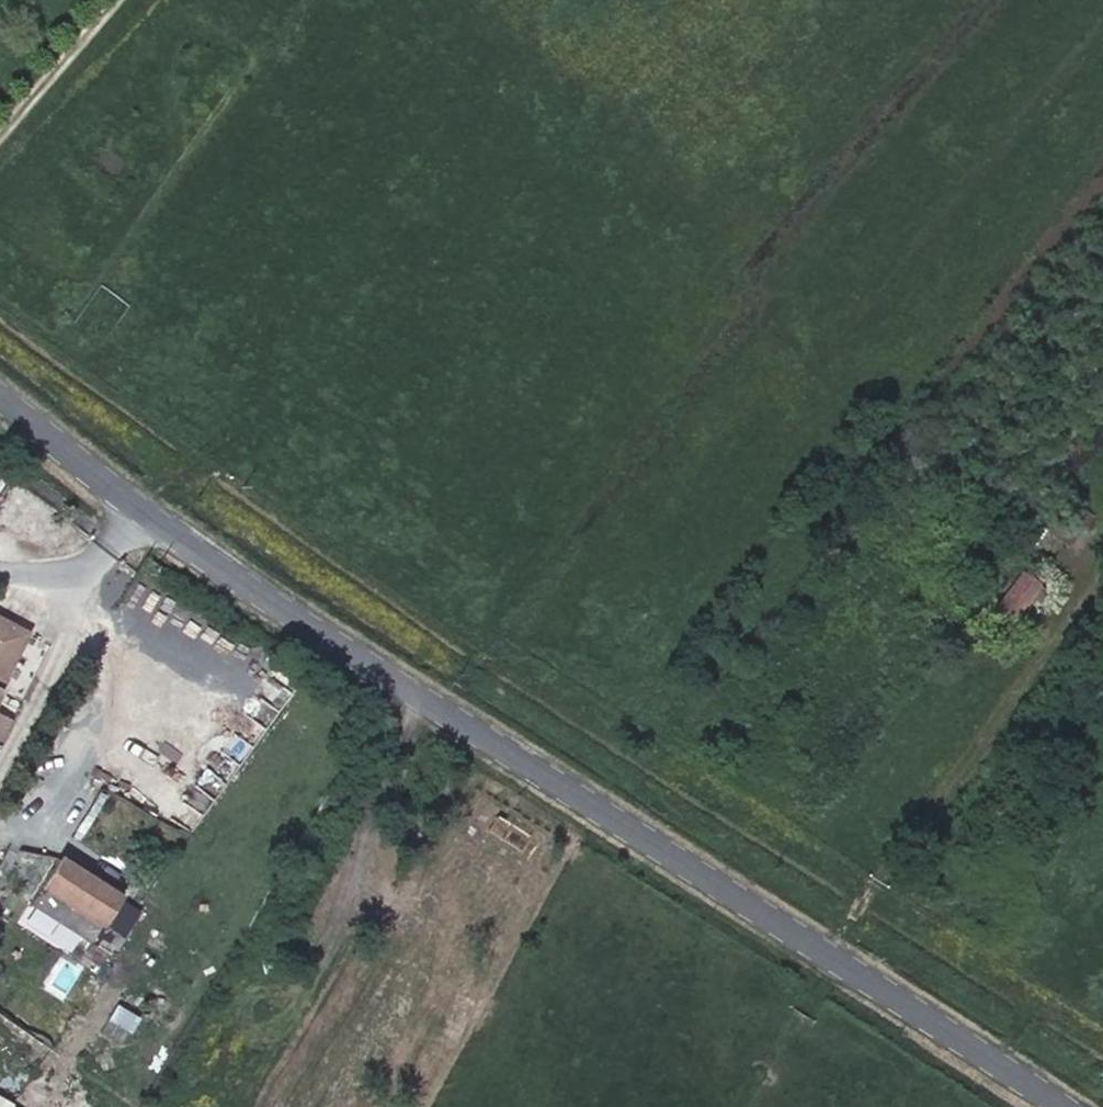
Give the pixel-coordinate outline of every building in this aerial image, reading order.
[(1022,609),(1011,600),(1003,612),(1015,619),(1022,609)] [(23,627),(0,618),(0,686),(23,627)] [(28,893),(121,935),(137,900),(44,858),(28,893)] [(10,1102),(0,1097),(0,1106),(7,1106),(10,1102)]
